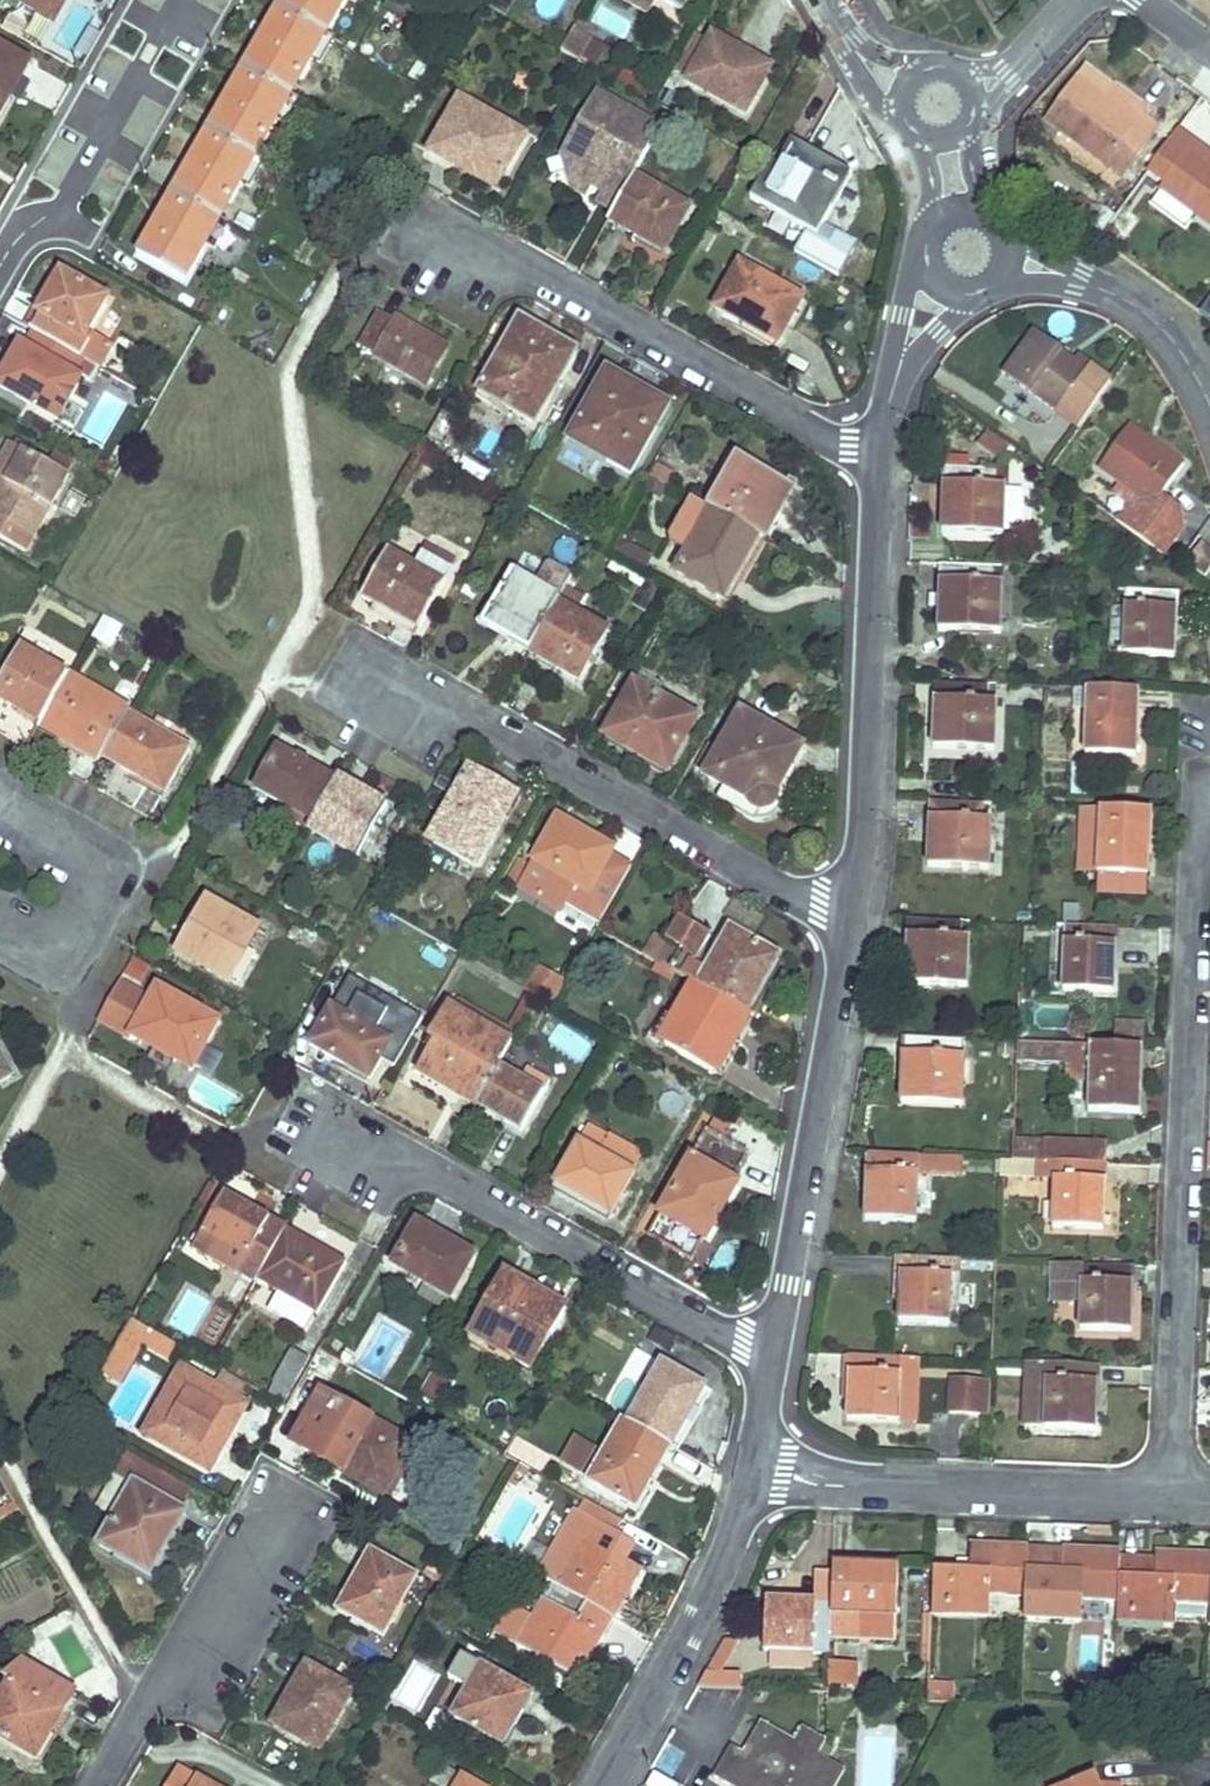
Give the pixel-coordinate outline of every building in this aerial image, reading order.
[(33,11),(40,0),(15,0),(33,11)] [(47,0),(40,0),(33,11),(50,20),(52,22),(60,8),(47,0)] [(343,0),(283,0),(279,7),(324,33),(343,0)] [(650,13),(658,0),(627,0),(650,13)] [(688,0),(662,0),(682,11),(688,0)] [(299,77),(324,33),(279,7),(254,51),(243,69),(289,95),(299,77)] [(578,21),(575,27),(590,36),(594,30),(578,21)] [(575,27),(562,50),(577,59),(590,36),(575,27)] [(744,114),(768,72),(754,63),(754,58),(714,34),(686,82),(744,114)] [(29,62),(0,45),(0,113),(29,62)] [(771,67),(754,58),(754,63),(768,72),(771,67)] [(264,139),(289,95),(243,69),(218,113),(208,130),(254,156),(264,139)] [(1120,177),(1156,128),(1140,117),(1135,122),(1106,101),(1076,79),(1045,122),(1120,177)] [(1140,117),(1112,95),(1110,94),(1106,101),(1135,122),(1140,117)] [(522,146),(497,132),(503,123),(460,98),(440,134),(429,153),(497,191),(508,172),(522,146)] [(646,133),(593,103),(563,156),(568,172),(591,185),(603,191),(605,191),(612,178),(628,187),(634,176),(659,132),(649,126),(646,133)] [(528,137),(503,123),(497,132),(522,146),(522,145),(528,137)] [(229,201),(254,156),(208,130),(182,176),(173,192),(219,218),(229,201)] [(1204,164),(1209,157),(1209,155),(1209,154),(1177,130),(1146,172),(1162,184),(1159,189),(1209,227),(1209,168),(1204,164)] [(821,169),(826,160),(792,140),(791,142),(786,150),(821,169)] [(818,237),(852,175),(826,160),(821,169),(786,150),(775,168),(770,164),(766,171),(750,199),(818,237)] [(591,185),(568,172),(573,188),(585,195),(591,185)] [(679,233),(692,210),(634,176),(628,187),(614,211),(609,220),(659,248),(660,248),(670,230),(671,228),(677,232),(679,233)] [(604,192),(603,191),(597,202),(614,211),(628,187),(612,178),(605,191),(604,192)] [(183,281),(219,218),(173,192),(158,217),(164,222),(154,238),(149,235),(137,255),(183,281)] [(1108,249),(1116,237),(1105,227),(1096,240),(1108,249)] [(679,233),(677,232),(671,228),(670,230),(660,248),(659,248),(667,253),(679,233)] [(805,301),(741,265),(716,309),(746,327),(743,332),(776,351),(805,301)] [(51,299),(66,274),(60,271),(45,298),(50,302),(51,299)] [(88,333),(107,299),(66,274),(51,299),(50,302),(45,298),(36,312),(42,316),(35,330),(83,358),(99,368),(112,347),(88,333)] [(446,348),(396,319),(393,322),(377,313),(358,345),(426,385),(446,348)] [(545,333),(520,318),(520,319),(516,326),(518,327),(541,339),(545,333)] [(538,419),(577,352),(545,333),(541,339),(518,327),(516,326),(478,393),(514,414),(518,407),(538,419)] [(83,358),(35,330),(26,345),(20,341),(0,375),(0,385),(58,420),(83,378),(74,373),(83,358)] [(1075,386),(1051,368),(1050,368),(1063,352),(1034,331),(1002,373),(1079,429),(1113,382),(1091,366),(1089,367),(1075,385),(1075,386)] [(1075,385),(1089,367),(1091,366),(1077,355),(1074,360),(1063,352),(1050,368),(1051,368),(1075,386),(1075,385)] [(481,377),(466,367),(465,368),(461,375),(477,385),(481,377)] [(634,468),(665,414),(643,401),(648,394),(609,372),(569,439),(604,460),(607,453),(632,468),(634,468)] [(469,397),(477,385),(461,375),(453,389),(469,397)] [(469,397),(453,389),(448,398),(464,407),(465,405),(469,397)] [(669,407),(648,394),(643,401),(665,414),(669,407)] [(1162,437),(1133,415),(1125,409),(1110,428),(1121,438),(1130,426),(1131,426),(1156,445),(1162,438),(1162,437)] [(1184,468),(1156,445),(1131,426),(1130,426),(1121,438),(1098,467),(1119,483),(1151,508),(1132,533),(1162,555),(1183,528),(1180,508),(1163,495),(1184,468)] [(981,432),(978,449),(1002,455),(1006,437),(981,432)] [(30,453),(34,446),(18,435),(13,442),(30,453)] [(67,475),(30,453),(13,442),(10,440),(0,457),(0,479),(2,480),(0,483),(0,536),(23,550),(67,475)] [(632,468),(607,453),(604,460),(631,475),(634,468),(632,468)] [(762,540),(792,488),(736,456),(706,508),(709,509),(755,536),(762,540)] [(428,482),(436,468),(425,463),(418,476),(428,482)] [(1003,537),(1007,471),(945,468),(942,533),(1003,537)] [(1151,508),(1119,483),(1111,494),(1127,505),(1115,521),(1125,528),(1127,529),(1132,533),(1151,508)] [(1009,487),(1008,526),(1021,527),(1022,488),(1009,487)] [(675,570),(709,509),(706,508),(704,506),(669,567),(675,570)] [(720,598),(755,536),(709,509),(675,570),(720,598)] [(651,557),(631,546),(635,536),(627,531),(627,532),(617,547),(615,551),(645,569),(652,557),(651,557)] [(727,601),(762,540),(755,536),(720,598),(727,601)] [(420,630),(453,573),(424,556),(417,568),(401,558),(407,546),(396,540),(363,595),(376,603),(420,630)] [(1209,573),(1209,549),(1201,543),(1187,564),(1206,579),(1209,573)] [(535,587),(514,575),(488,619),(489,620),(507,632),(505,636),(504,637),(531,653),(559,603),(560,601),(573,578),(549,564),(535,587)] [(1000,633),(1003,568),(942,566),(940,598),(940,610),(939,630),(1000,633)] [(1171,632),(1172,608),(1177,608),(1178,592),(1126,590),(1126,608),(1124,653),(1124,655),(1175,658),(1177,632),(1171,632)] [(940,610),(940,598),(928,597),(927,609),(940,610)] [(420,630),(376,603),(372,608),(371,609),(416,636),(420,630)] [(579,681),(608,632),(559,603),(531,653),(579,681)] [(1124,653),(1126,608),(1112,607),(1111,607),(1109,652),(1111,652),(1124,653)] [(92,639),(112,648),(123,626),(103,616),(92,639)] [(505,636),(507,632),(489,620),(488,619),(484,625),(504,637),(505,636)] [(22,647),(0,688),(0,696),(42,721),(68,675),(22,647)] [(1091,676),(1092,662),(1083,661),(1082,675),(1090,675),(1091,676)] [(667,684),(644,670),(642,669),(635,681),(637,682),(661,695),(667,684)] [(127,712),(128,710),(68,675),(42,721),(39,727),(59,739),(64,731),(88,744),(83,753),(99,762),(103,755),(127,712)] [(696,726),(675,714),(678,708),(679,706),(661,695),(637,682),(635,681),(605,734),(649,760),(652,756),(672,767),(696,726)] [(994,752),(997,685),(937,682),(933,748),(994,752)] [(1131,732),(1131,710),(1136,710),(1138,692),(1088,690),(1083,756),(1134,759),(1137,732),(1131,732)] [(701,719),(679,706),(678,708),(675,714),(696,726),(701,719)] [(192,749),(127,712),(103,755),(142,778),(138,783),(163,798),(192,749)] [(773,804),(805,749),(743,712),(721,748),(713,743),(699,767),(708,773),(706,777),(752,803),(754,806),(756,808),(759,810),(763,810),(766,810),(769,808),(772,806),(773,804)] [(313,821),(335,781),(279,749),(257,787),(293,809),(311,820),(313,821)] [(672,767),(652,756),(649,760),(670,772),(672,767)] [(1093,797),(1094,766),(1092,765),(1075,764),(1073,796),(1093,797)] [(479,866),(517,797),(471,771),(432,839),(479,866)] [(361,856),(388,807),(337,778),(335,781),(313,821),(310,826),(361,856)] [(990,871),(993,805),(931,802),(928,867),(990,871)] [(1096,873),(1099,810),(1083,808),(1083,810),(1079,874),(1096,875),(1096,873)] [(310,826),(313,821),(311,820),(293,809),(292,810),(288,818),(308,829),(310,826)] [(1144,852),(1145,831),(1150,831),(1152,811),(1099,810),(1096,873),(1096,875),(1148,878),(1149,852),(1144,852)] [(611,855),(587,841),(582,838),(584,833),(584,832),(560,818),(534,862),(533,864),(521,858),(509,879),(519,885),(518,886),(561,912),(567,901),(579,908),(588,893),(611,855)] [(611,855),(614,849),(612,848),(584,832),(584,833),(582,838),(587,841),(611,855)] [(632,868),(611,855),(588,893),(579,908),(600,921),(632,868)] [(1147,897),(1148,878),(1096,875),(1095,893),(1147,897)] [(248,950),(259,931),(208,901),(179,951),(239,986),(256,955),(248,950)] [(1082,920),(1083,906),(1082,906),(1062,905),(1061,918),(1082,920)] [(696,928),(683,920),(671,940),(684,947),(685,948),(696,928)] [(967,987),(971,923),(910,920),(906,984),(967,987)] [(1110,968),(1111,946),(1116,946),(1116,930),(1066,927),(1063,991),(1113,993),(1114,968),(1110,968)] [(749,1013),(781,958),(732,929),(708,970),(702,966),(714,945),(708,941),(711,936),(696,928),(685,948),(684,947),(671,940),(669,944),(659,961),(679,973),(693,981),(746,1012),(749,1013)] [(659,961),(669,944),(668,943),(654,935),(644,952),(644,953),(659,961)] [(679,973),(659,961),(653,971),(655,971),(673,983),(674,982),(678,974),(679,973)] [(539,972),(527,993),(538,1000),(539,1000),(554,1008),(566,987),(539,972)] [(733,1038),(745,1015),(746,1012),(693,981),(671,1018),(678,1022),(666,1044),(666,1045),(719,1076),(738,1041),(733,1038)] [(194,1069),(219,1024),(158,989),(132,1034),(194,1069)] [(520,1032),(539,1000),(538,1000),(527,993),(526,993),(509,1025),(520,1032)] [(501,1066),(508,1054),(509,1051),(506,1049),(474,1030),(479,1022),(451,1005),(432,1037),(444,1045),(439,1054),(433,1051),(420,1073),(442,1085),(445,1078),(478,1097),(482,1099),(501,1066)] [(390,1042),(331,1008),(311,1043),(370,1077),(390,1042)] [(738,1041),(754,1016),(749,1013),(746,1012),(745,1015),(733,1038),(738,1041)] [(666,1044),(678,1022),(671,1018),(658,1041),(659,1041),(666,1045),(666,1044)] [(509,1051),(514,1043),(512,1041),(479,1022),(474,1030),(506,1049),(509,1051)] [(548,1042),(584,1061),(593,1044),(557,1024),(548,1042)] [(1116,1024),(1114,1047),(1144,1049),(1145,1025),(1116,1024)] [(962,1107),(965,1041),(905,1038),(902,1104),(962,1107)] [(1068,1065),(1069,1045),(1065,1045),(1041,1044),(1024,1043),(1023,1062),(1068,1065)] [(1092,1066),(1093,1046),(1070,1045),(1069,1045),(1068,1065),(1092,1066)] [(1140,1115),(1142,1089),(1137,1089),(1137,1068),(1143,1068),(1144,1049),(1114,1047),(1093,1046),(1092,1066),(1089,1112),(1140,1115)] [(528,1066),(509,1054),(508,1054),(501,1066),(524,1079),(530,1067),(528,1066)] [(0,1057),(0,1081),(11,1075),(0,1057)] [(546,1092),(524,1079),(501,1066),(482,1099),(507,1114),(504,1121),(522,1133),(546,1092)] [(482,1099),(478,1097),(445,1078),(442,1085),(476,1106),(478,1106),(482,1099)] [(507,1114),(482,1099),(478,1106),(480,1108),(504,1121),(507,1114)] [(738,1183),(753,1156),(727,1141),(735,1127),(718,1117),(662,1215),(663,1215),(707,1241),(740,1185),(738,1183)] [(611,1217),(635,1176),(631,1174),(600,1155),(609,1140),(588,1127),(579,1143),(559,1177),(593,1197),(588,1203),(611,1217)] [(641,1157),(610,1138),(609,1140),(600,1155),(631,1174),(641,1157)] [(1039,1162),(1039,1141),(1012,1139),(1011,1139),(1010,1160),(1039,1162)] [(1108,1165),(1109,1144),(1039,1141),(1039,1162),(1108,1165)] [(917,1222),(920,1157),(869,1154),(865,1220),(917,1222)] [(1102,1203),(1103,1181),(1107,1181),(1108,1165),(1039,1162),(1010,1160),(1001,1160),(1001,1161),(1001,1178),(1002,1178),(1056,1181),(1055,1228),(1105,1231),(1107,1204),(1102,1203)] [(588,1203),(593,1197),(559,1177),(555,1184),(588,1203)] [(259,1281),(288,1229),(269,1218),(264,1227),(253,1221),(258,1212),(225,1193),(194,1248),(215,1260),(240,1274),(232,1289),(230,1292),(247,1302),(259,1281)] [(691,1253),(697,1240),(657,1220),(650,1233),(691,1253)] [(451,1297),(474,1257),(418,1224),(394,1264),(423,1281),(424,1281),(451,1297)] [(318,1316),(348,1263),(288,1229),(259,1281),(278,1292),(316,1315),(318,1316)] [(950,1325),(953,1260),(903,1257),(901,1323),(950,1325)] [(232,1289),(240,1274),(215,1260),(209,1270),(222,1277),(220,1282),(232,1289)] [(1133,1333),(1133,1305),(1129,1305),(1130,1285),(1134,1285),(1136,1267),(1086,1265),(1086,1268),(1055,1266),(1054,1267),(1053,1278),(1053,1279),(1053,1286),(1073,1286),(1083,1287),(1084,1287),(1083,1307),(1082,1330),(1133,1333)] [(1053,1278),(1054,1267),(1043,1267),(1042,1278),(1052,1278),(1053,1278)] [(532,1370),(568,1308),(556,1301),(561,1293),(560,1285),(548,1279),(541,1281),(536,1290),(506,1274),(472,1334),(495,1348),(532,1370)] [(451,1297),(424,1281),(423,1281),(418,1290),(445,1306),(446,1306),(451,1297)] [(1083,1307),(1084,1287),(1083,1287),(1073,1286),(1073,1306),(1083,1307)] [(309,1331),(318,1316),(316,1315),(278,1292),(277,1294),(269,1309),(308,1332),(309,1331)] [(122,1383),(144,1345),(151,1332),(152,1331),(132,1320),(104,1372),(122,1383)] [(179,1347),(152,1331),(151,1332),(144,1345),(171,1360),(172,1359),(179,1347)] [(490,1356),(495,1348),(472,1334),(467,1342),(490,1356)] [(210,1360),(217,1347),(199,1336),(191,1349),(210,1360)] [(291,1391),(310,1358),(293,1349),(274,1382),(276,1383),(291,1391)] [(349,1366),(353,1360),(344,1355),(341,1361),(349,1366)] [(917,1425),(921,1358),(853,1355),(852,1374),(855,1374),(855,1397),(850,1397),(850,1422),(917,1425)] [(672,1446),(706,1388),(664,1363),(629,1422),(672,1446)] [(1045,1428),(1048,1366),(1048,1364),(1028,1363),(1027,1363),(1024,1428),(1045,1430),(1045,1428)] [(1092,1407),(1094,1386),(1098,1386),(1099,1367),(1048,1364),(1048,1366),(1045,1428),(1045,1430),(1095,1432),(1097,1407),(1092,1407)] [(215,1445),(241,1401),(237,1399),(244,1388),(223,1376),(217,1386),(183,1368),(147,1433),(211,1469),(223,1449),(215,1445)] [(977,1416),(979,1380),(951,1379),(949,1415),(977,1416)] [(989,1416),(991,1381),(979,1380),(977,1416),(989,1417),(989,1416)] [(291,1391),(276,1383),(276,1384),(271,1393),(283,1401),(285,1402),(290,1393),(291,1391)] [(401,1465),(413,1444),(322,1392),(293,1445),(383,1495),(400,1467),(401,1465)] [(223,1449),(248,1405),(241,1401),(215,1445),(223,1449)] [(654,1478),(672,1446),(629,1422),(626,1420),(590,1481),(636,1508),(648,1489),(643,1486),(649,1476),(654,1478)] [(577,1438),(564,1461),(583,1471),(596,1449),(577,1438)] [(534,1448),(521,1440),(513,1454),(526,1461),(534,1448)] [(192,1489),(129,1453),(117,1473),(134,1484),(98,1544),(143,1570),(155,1548),(155,1547),(165,1553),(188,1514),(181,1510),(192,1489)] [(393,1499),(410,1470),(409,1469),(401,1465),(400,1467),(383,1495),(392,1501),(393,1499)] [(637,1549),(579,1515),(543,1578),(554,1584),(561,1587),(617,1619),(643,1574),(627,1565),(637,1549)] [(152,1575),(165,1553),(155,1547),(155,1548),(143,1570),(152,1575)] [(1119,1599),(1121,1556),(1122,1551),(1120,1551),(1065,1549),(1064,1563),(1064,1573),(1044,1573),(1028,1572),(1026,1600),(1026,1617),(1082,1620),(1083,1599),(1119,1599)] [(367,1571),(377,1554),(370,1551),(369,1553),(360,1568),(367,1571)] [(1209,1604),(1209,1555),(1156,1553),(1156,1565),(1147,1565),(1148,1558),(1121,1556),(1119,1599),(1118,1622),(1176,1624),(1177,1602),(1209,1604)] [(387,1636),(420,1577),(377,1554),(367,1571),(360,1568),(338,1609),(387,1636)] [(476,1579),(485,1563),(477,1558),(467,1574),(476,1579)] [(1064,1573),(1064,1563),(1045,1563),(1044,1573),(1064,1573)] [(896,1640),(899,1566),(875,1566),(875,1570),(851,1569),(851,1565),(834,1564),(833,1573),(831,1637),(896,1640)] [(831,1637),(833,1573),(815,1572),(813,1602),(813,1607),(792,1607),(791,1602),(767,1601),(765,1650),(774,1651),(814,1652),(830,1653),(831,1637)] [(596,1653),(617,1619),(561,1587),(554,1584),(519,1645),(570,1675),(580,1658),(587,1648),(596,1653)] [(61,1614),(75,1606),(70,1596),(55,1604),(61,1614)] [(931,1663),(932,1614),(922,1615),(920,1663),(921,1663),(931,1663)] [(591,1662),(596,1654),(596,1653),(587,1648),(580,1658),(590,1663),(591,1662)] [(814,1666),(814,1652),(774,1651),(774,1665),(777,1665),(814,1667),(814,1666)] [(756,1679),(758,1662),(726,1657),(723,1673),(756,1679)] [(55,1707),(63,1713),(75,1693),(20,1661),(0,1688),(0,1737),(36,1758),(52,1732),(44,1726),(55,1707)] [(855,1686),(856,1664),(830,1662),(829,1662),(829,1686),(854,1688),(855,1686)] [(303,1686),(313,1668),(307,1665),(296,1682),(303,1686)] [(520,1718),(533,1697),(483,1667),(454,1718),(495,1741),(511,1714),(520,1718)] [(320,1750),(355,1692),(313,1668),(303,1686),(296,1682),(273,1723),(320,1750)] [(954,1699),(956,1682),(929,1681),(929,1698),(954,1699)] [(504,1747),(520,1718),(511,1714),(495,1741),(504,1747)] [(765,1729),(767,1725),(762,1722),(761,1722),(743,1753),(747,1755),(749,1756),(765,1729)] [(824,1747),(826,1745),(827,1742),(827,1741),(803,1726),(794,1740),(767,1725),(765,1729),(749,1756),(747,1755),(743,1753),(732,1747),(714,1778),(728,1785),(802,1785),(824,1747)] [(846,1771),(828,1761),(833,1752),(824,1747),(802,1785),(837,1785),(846,1771)] [(439,1765),(431,1780),(442,1785),(476,1785),(439,1765)] [(198,1779),(180,1769),(171,1785),(194,1785),(198,1779)] [(1099,1785),(1096,1777),(1073,1785),(1100,1785),(1099,1785)]
